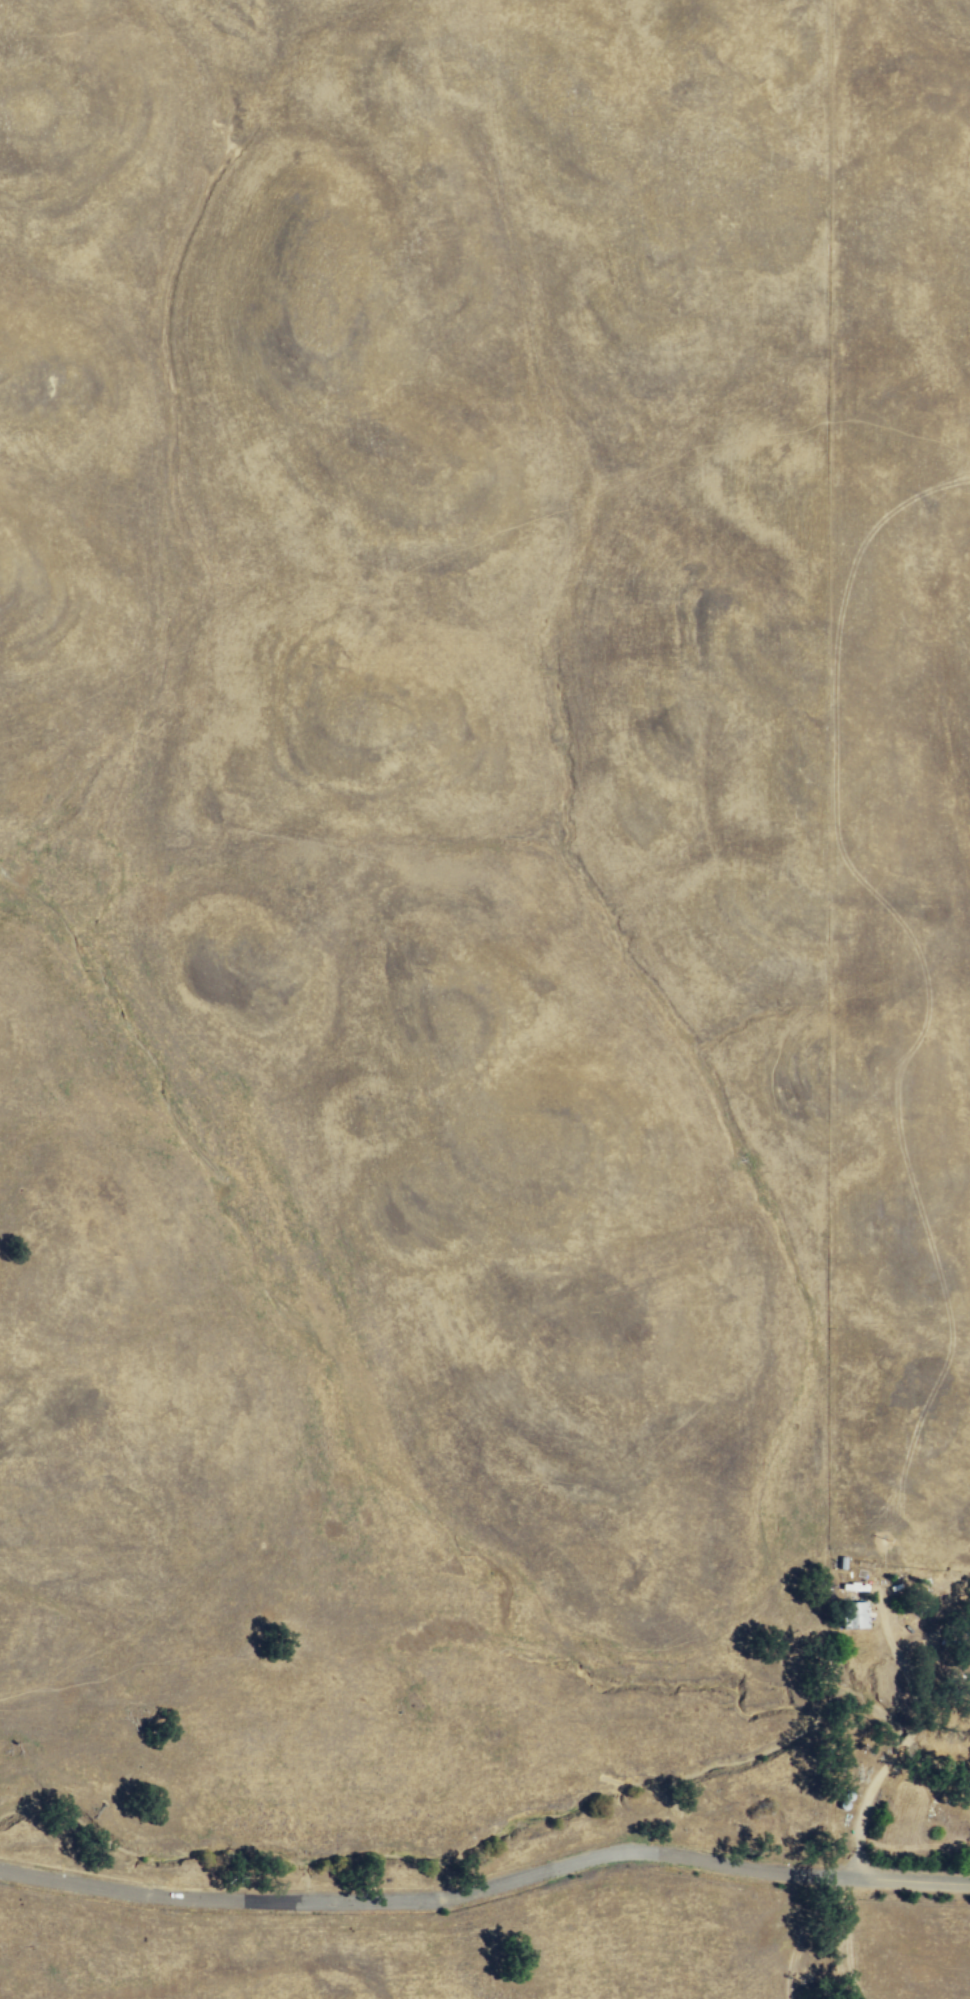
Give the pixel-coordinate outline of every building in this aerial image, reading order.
[(867,1629),(866,1602),(844,1603),(845,1630),(867,1629)]
